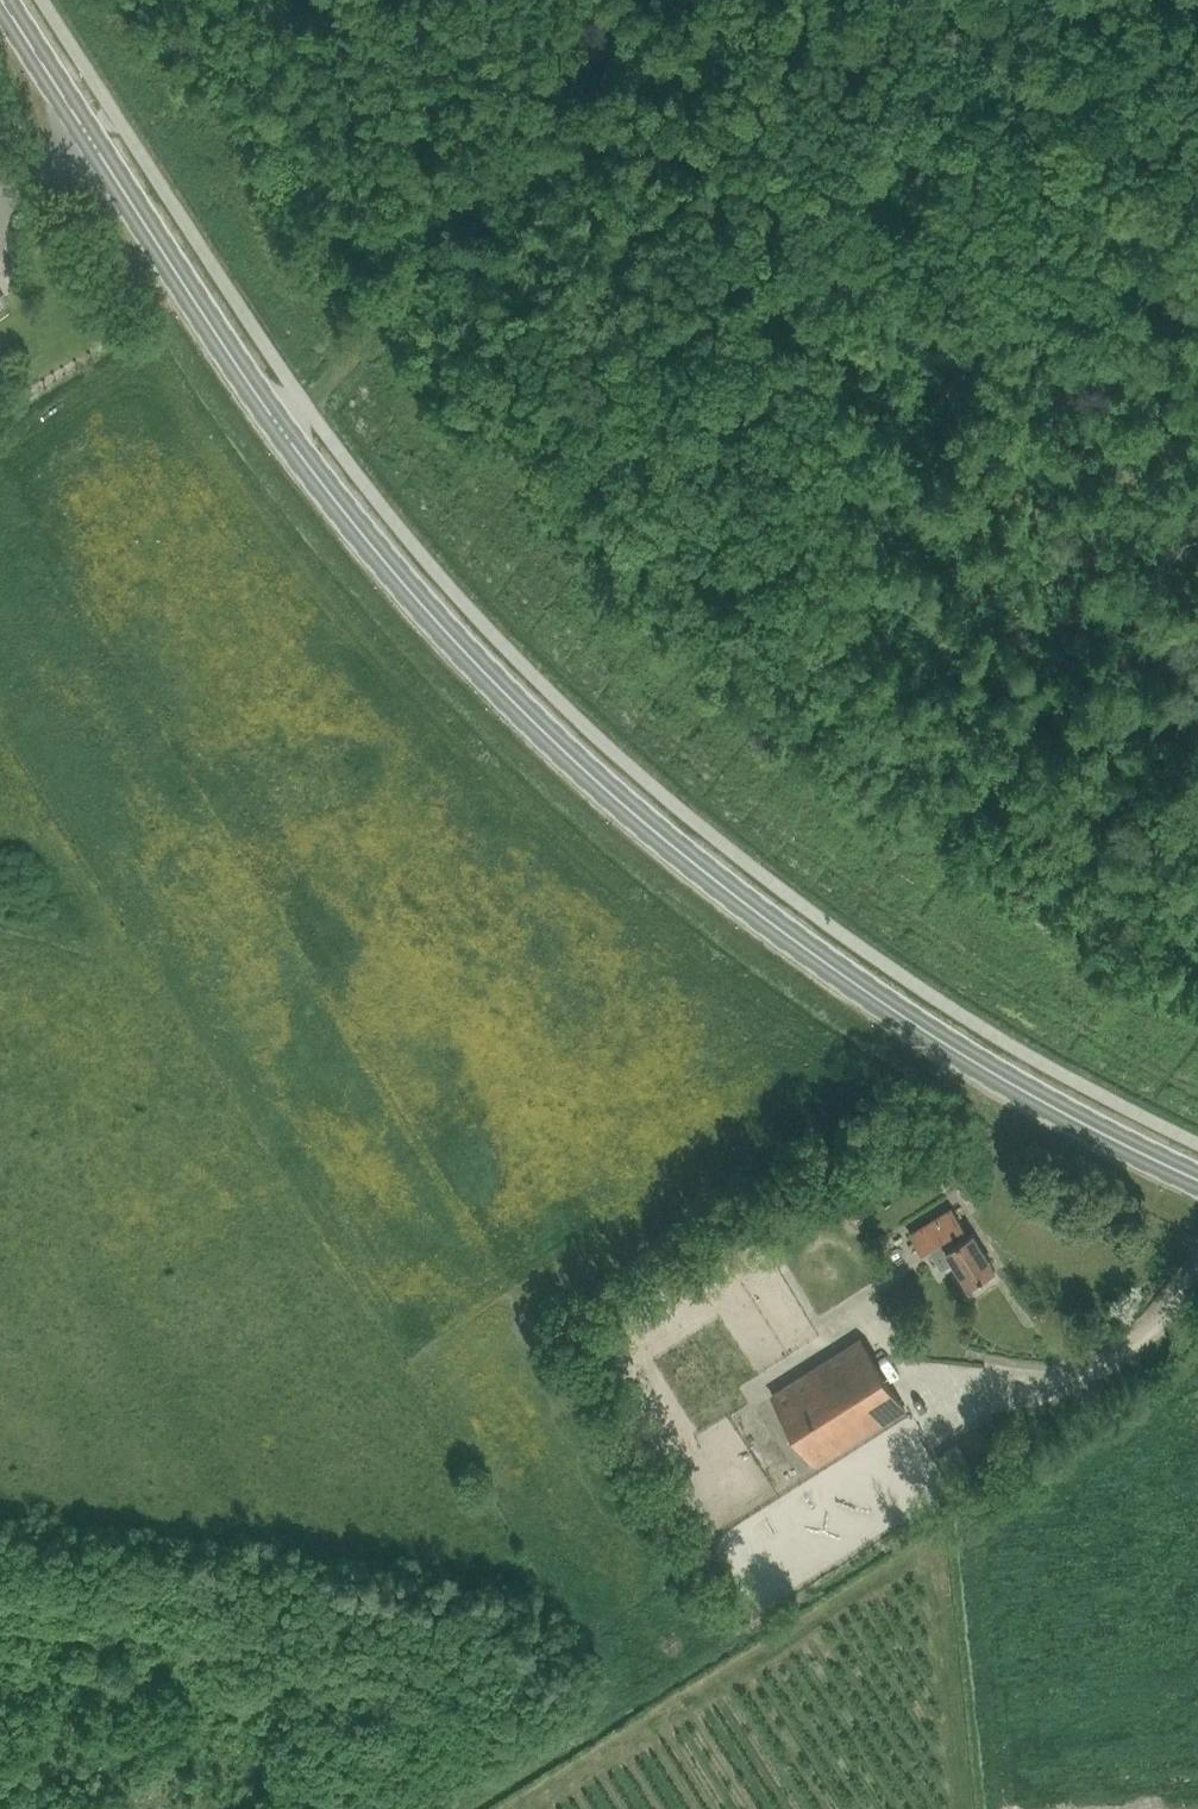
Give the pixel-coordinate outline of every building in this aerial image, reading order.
[(7,144),(14,140),(8,129),(1,133),(7,144)] [(995,1270),(972,1233),(967,1236),(960,1226),(962,1224),(953,1210),(911,1237),(920,1251),(926,1247),(941,1270),(953,1263),(969,1287),(995,1270)] [(772,1395),(783,1413),(816,1465),(904,1409),(860,1339),(772,1395)]
